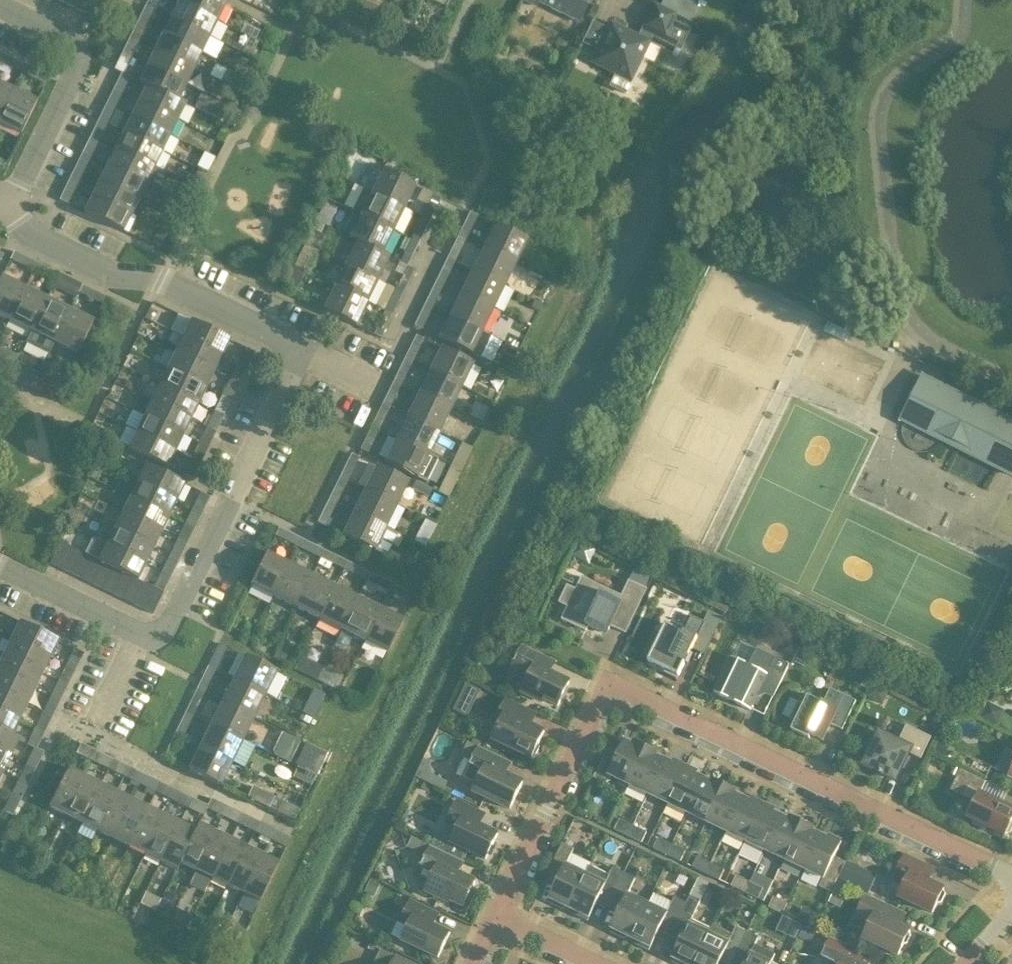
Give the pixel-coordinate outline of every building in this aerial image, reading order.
[(75,9),(80,0),(67,0),(65,4),(75,9)] [(75,9),(85,14),(92,0),(80,0),(75,9)] [(104,0),(92,0),(85,14),(94,18),(104,0)] [(216,22),(225,6),(213,0),(180,0),(178,3),(216,22)] [(339,1),(339,2),(352,8),(356,0),(339,0),(339,1)] [(538,2),(579,22),(589,0),(523,0),(536,6),(538,2)] [(683,0),(663,0),(660,6),(694,22),(700,9),(683,0)] [(366,1),(361,12),(374,19),(379,8),(366,1)] [(170,19),(209,38),(216,22),(178,3),(170,19)] [(648,42),(677,57),(694,22),(660,6),(660,7),(653,4),(637,36),(609,22),(589,61),(614,73),(608,85),(623,93),(648,42)] [(150,22),(156,10),(145,5),(140,17),(150,22)] [(593,19),(598,7),(593,5),(588,16),(593,19)] [(382,23),(395,29),(401,18),(388,12),(382,23)] [(163,35),(201,54),(209,38),(170,19),(163,35)] [(142,38),(148,26),(137,21),(132,33),(142,38)] [(423,29),(410,23),(405,34),(418,40),(423,29)] [(155,51),(193,69),(201,54),(163,35),(155,51)] [(135,54),(140,42),(130,37),(124,48),(135,54)] [(147,67),(185,85),(193,69),(155,51),(147,67)] [(127,69),(133,58),(122,53),(116,64),(127,69)] [(18,61),(3,54),(0,60),(0,63),(14,70),(18,61)] [(22,73),(36,81),(41,72),(26,65),(22,73)] [(146,85),(177,101),(178,100),(185,85),(147,67),(139,83),(146,86),(146,85)] [(554,76),(544,71),(539,82),(549,87),(554,76)] [(126,89),(132,78),(121,73),(115,84),(126,89)] [(14,90),(0,83),(0,118),(14,90)] [(220,92),(233,98),(237,90),(224,84),(220,92)] [(186,104),(178,100),(177,101),(146,85),(146,86),(138,101),(178,121),(186,104)] [(118,105),(124,94),(113,88),(108,100),(118,105)] [(38,101),(14,90),(0,118),(0,123),(21,134),(38,101)] [(191,107),(216,119),(223,107),(198,94),(191,107)] [(131,117),(170,136),(178,121),(138,101),(131,117)] [(110,121),(116,109),(106,104),(100,116),(110,121)] [(123,133),(162,152),(170,136),(131,117),(123,133)] [(103,137),(108,125),(98,120),(92,132),(103,137)] [(115,149),(154,168),(162,152),(123,133),(115,149)] [(95,153),(101,141),(90,136),(84,147),(95,153)] [(107,164),(146,184),(154,168),(115,149),(107,164)] [(87,168),(93,157),(82,152),(77,163),(87,168)] [(100,180),(139,200),(146,184),(107,164),(100,180)] [(79,184),(85,173),(75,168),(69,179),(79,184)] [(416,184),(383,168),(372,192),(404,208),(416,184)] [(92,196),(131,215),(139,200),(100,180),(92,196)] [(72,200),(77,189),(67,183),(61,195),(72,200)] [(360,214),(393,230),(404,208),(372,192),(360,214)] [(441,198),(433,193),(426,208),(434,212),(441,198)] [(84,213),(123,232),(131,215),(92,196),(84,213)] [(349,237),(382,252),(393,230),(360,214),(349,237)] [(422,216),(421,216),(414,230),(423,235),(430,220),(422,216)] [(458,235),(467,239),(474,224),(465,220),(458,235)] [(483,247),(515,263),(527,239),(495,224),(483,247)] [(159,229),(154,241),(161,245),(167,233),(159,229)] [(390,256),(382,252),(349,237),(349,238),(356,242),(346,263),(378,280),(390,256)] [(410,239),(403,253),(412,257),(419,243),(411,239),(410,239)] [(454,243),(447,257),(456,261),(463,247),(454,243)] [(472,269),(504,285),(515,263),(483,247),(472,269)] [(9,260),(10,261),(25,268),(29,259),(13,251),(9,260)] [(33,271),(33,272),(47,279),(52,270),(37,263),(33,271)] [(334,286),(367,302),(378,280),(346,263),(334,286)] [(406,265),(399,280),(408,284),(415,269),(406,265)] [(443,265),(436,279),(445,283),(452,269),(443,265)] [(288,284),(294,287),(302,270),(296,267),(288,284)] [(461,292),(494,308),(504,285),(472,269),(461,292)] [(55,282),(53,287),(68,294),(74,281),(60,274),(55,282)] [(26,287),(2,275),(0,280),(0,315),(10,320),(26,287)] [(82,285),(78,293),(93,300),(97,292),(82,285)] [(323,309),(356,326),(367,302),(334,286),(323,309)] [(10,320),(32,331),(48,298),(26,287),(10,320)] [(425,302),(433,306),(434,306),(441,292),(432,287),(425,302)] [(395,288),(388,302),(396,306),(404,292),(396,288),(395,288)] [(450,314),(482,330),(494,308),(461,292),(450,314)] [(32,331),(26,343),(49,354),(55,342),(71,309),(48,298),(32,331)] [(531,307),(538,311),(541,304),(534,300),(531,307)] [(433,306),(425,302),(414,326),(422,330),(434,306),(433,306)] [(152,321),(157,311),(150,307),(145,317),(152,321)] [(94,320),(71,309),(55,342),(78,353),(94,320)] [(384,311),(377,325),(385,329),(392,314),(385,310),(384,311)] [(482,330),(450,314),(439,338),(471,353),(482,330)] [(230,339),(191,320),(183,336),(221,356),(230,339)] [(175,352),(214,371),(221,356),(183,336),(175,352)] [(412,362),(413,362),(420,348),(411,344),(404,358),(412,362)] [(473,363),(441,347),(430,370),(462,386),(473,363)] [(168,368),(206,387),(214,371),(175,352),(168,368)] [(247,369),(252,357),(242,352),(237,363),(247,369)] [(9,354),(4,364),(13,368),(17,362),(18,359),(9,354)] [(12,372),(9,377),(12,379),(16,381),(24,366),(17,362),(13,368),(12,372)] [(401,385),(401,384),(402,385),(409,370),(400,366),(393,381),(401,385)] [(160,384),(198,403),(206,387),(168,368),(160,384)] [(239,384),(245,373),(234,368),(229,379),(239,384)] [(419,393),(451,409),(462,386),(430,370),(419,393)] [(899,421),(1011,477),(1011,419),(922,374),(899,421)] [(37,378),(32,389),(39,392),(44,382),(37,378)] [(198,403),(160,384),(152,400),(190,418),(198,403)] [(232,400),(237,389),(227,384),(221,395),(232,400)] [(390,407),(391,407),(397,393),(389,389),(382,403),(390,407)] [(408,415),(440,431),(451,409),(419,393),(408,415)] [(214,411),(224,416),(229,405),(219,399),(214,411)] [(144,415),(183,434),(190,418),(152,400),(144,415)] [(379,430),(379,429),(379,430),(386,415),(378,411),(371,426),(379,430)] [(137,431),(175,450),(183,434),(144,415),(137,431)] [(211,416),(208,415),(203,425),(206,427),(216,431),(222,420),(211,415),(211,416)] [(396,438),(428,454),(440,431),(408,415),(396,438)] [(128,448),(167,466),(175,450),(137,431),(128,448)] [(198,442),(209,447),(214,436),(204,431),(198,442)] [(368,454),(375,438),(367,434),(359,450),(368,454)] [(385,461),(417,477),(428,454),(396,438),(385,461)] [(191,458),(201,463),(207,452),(196,446),(191,458)] [(340,476),(348,480),(348,479),(348,480),(355,465),(347,461),(340,476)] [(193,480),(199,467),(189,462),(182,475),(193,480)] [(185,483),(146,464),(139,480),(177,499),(185,483)] [(365,488),(397,504),(409,480),(377,464),(365,488)] [(130,497),(169,515),(177,499),(139,480),(130,497)] [(414,483),(411,489),(428,497),(431,491),(414,483)] [(329,499),(336,502),(337,502),(344,488),(336,484),(329,499)] [(354,511),(386,526),(397,504),(365,488),(354,511)] [(192,508),(202,513),(208,501),(197,496),(192,508)] [(123,512),(161,531),(169,515),(130,497),(123,512)] [(325,527),(326,526),(333,511),(325,507),(317,523),(325,527)] [(387,556),(398,533),(386,527),(386,526),(354,511),(342,534),(387,556)] [(161,531),(123,512),(115,528),(153,547),(161,531)] [(184,523),(194,528),(200,517),(190,512),(184,523)] [(145,563),(153,547),(115,528),(107,544),(145,563)] [(176,539),(187,544),(192,533),(182,528),(176,539)] [(274,536),(289,543),(293,535),(279,528),(274,536)] [(413,540),(417,542),(423,545),(425,546),(429,538),(427,537),(421,534),(417,532),(413,540)] [(301,539),(297,547),(312,554),(316,546),(301,539)] [(61,542),(51,563),(60,567),(71,546),(61,542)] [(137,579),(143,568),(145,563),(107,544),(99,560),(101,561),(111,566),(122,571),(132,576),(137,579)] [(169,555),(179,560),(185,549),(174,544),(169,555)] [(70,572),(81,551),(71,546),(60,567),(70,572)] [(320,558),(320,559),(334,566),(338,557),(324,550),(320,558)] [(81,551),(70,572),(80,577),(91,556),(81,551)] [(273,596),(289,564),(266,552),(250,584),(273,596)] [(80,577),(91,582),(101,561),(99,560),(91,556),(80,577)] [(409,558),(405,565),(410,567),(412,568),(415,561),(409,558)] [(159,576),(168,580),(169,581),(177,564),(167,559),(159,575),(159,576)] [(91,582),(101,587),(111,566),(101,561),(91,582)] [(343,570),(356,577),(361,568),(346,561),(342,569),(343,570)] [(296,607),(312,575),(289,564),(273,596),(296,607)] [(101,587),(111,593),(122,571),(111,566),(101,587)] [(653,578),(652,578),(644,574),(635,569),(630,580),(638,584),(648,589),(653,578)] [(111,593),(121,598),(132,576),(122,571),(111,593)] [(365,580),(365,581),(379,588),(383,579),(369,572),(365,579),(365,580)] [(319,618),(334,586),(312,575),(296,607),(319,618)] [(131,603),(132,602),(142,581),(137,579),(132,576),(121,598),(131,603)] [(152,613),(168,580),(159,576),(153,587),(152,586),(142,608),(152,613)] [(569,605),(562,620),(587,631),(589,626),(602,633),(610,630),(612,626),(627,633),(648,589),(638,584),(630,580),(622,596),(583,577),(576,591),(569,588),(562,602),(569,605)] [(142,581),(132,602),(131,603),(142,608),(152,586),(142,581)] [(388,591),(387,592),(401,599),(406,590),(391,583),(388,591)] [(334,586),(319,618),(341,629),(357,597),(334,586)] [(339,649),(348,646),(354,636),(363,640),(379,608),(357,597),(341,629),(342,630),(334,646),(339,649)] [(387,652),(402,620),(379,608),(363,640),(387,652)] [(665,673),(678,679),(688,657),(689,657),(702,632),(713,637),(722,618),(710,612),(705,622),(692,616),(684,633),(666,624),(660,637),(656,635),(646,656),(650,658),(649,661),(666,670),(665,673)] [(58,640),(19,621),(11,637),(50,656),(58,640)] [(488,635),(484,645),(494,650),(498,640),(488,635)] [(3,654),(42,673),(50,656),(11,637),(3,654)] [(552,659),(524,646),(523,646),(510,640),(504,653),(517,659),(512,668),(522,673),(520,677),(529,681),(523,693),(542,702),(544,699),(559,706),(570,682),(547,671),(552,659)] [(794,659),(799,648),(789,642),(783,653),(794,659)] [(736,655),(753,656),(753,646),(737,645),(736,655)] [(732,657),(715,693),(751,710),(760,691),(774,698),(786,674),(772,667),(776,658),(757,649),(749,665),(732,657)] [(207,666),(216,670),(223,655),(215,651),(207,666)] [(76,669),(81,658),(71,653),(66,665),(76,669)] [(34,689),(42,673),(3,654),(0,659),(0,672),(34,689)] [(276,671),(244,655),(232,678),(265,694),(276,671)] [(299,657),(295,671),(330,681),(334,668),(299,657)] [(58,681),(68,686),(74,674),(63,669),(58,681)] [(26,705),(34,689),(0,672),(0,692),(26,705)] [(196,689),(205,693),(212,678),(204,674),(196,689)] [(221,701),(254,717),(265,694),(232,678),(221,701)] [(60,702),(65,690),(55,685),(50,697),(60,702)] [(792,730),(810,739),(812,735),(823,740),(834,719),(845,725),(857,701),(834,690),(831,698),(827,696),(824,703),(808,696),(805,704),(799,701),(791,719),(796,721),(792,730)] [(18,721),(26,705),(0,692),(0,712),(18,721)] [(185,711),(194,715),(201,701),(192,697),(185,711)] [(539,745),(545,732),(531,725),(529,721),(534,711),(508,699),(496,723),(501,725),(494,740),(532,759),(534,756),(537,756),(541,748),(539,745)] [(52,718),(58,707),(47,701),(42,713),(52,718)] [(210,723),(243,739),(254,717),(221,701),(210,723)] [(0,712),(0,732),(10,736),(11,734),(18,721),(0,712)] [(932,727),(939,730),(945,718),(938,715),(932,727)] [(306,717),(303,722),(309,725),(310,723),(311,720),(306,717)] [(44,734),(50,723),(39,718),(34,729),(44,734)] [(174,734),(183,738),(190,723),(182,719),(174,734)] [(199,746),(232,762),(243,739),(210,723),(199,746)] [(864,765),(896,781),(909,753),(921,759),(932,737),(907,725),(899,742),(880,733),(864,765)] [(11,755),(19,738),(11,734),(10,736),(0,732),(0,750),(11,755)] [(292,736),(286,732),(280,744),(296,752),(301,740),(292,736)] [(31,734),(27,742),(26,745),(36,750),(42,739),(31,734)] [(952,743),(941,738),(934,752),(945,758),(952,743)] [(629,785),(647,748),(635,742),(634,745),(626,741),(620,753),(609,748),(595,778),(607,784),(611,776),(629,785)] [(171,761),(179,746),(170,742),(163,757),(171,761)] [(92,762),(97,751),(86,745),(81,756),(92,762)] [(188,769),(220,785),(232,762),(199,746),(188,769)] [(475,792),(511,810),(524,782),(502,772),(508,760),(480,747),(464,779),(478,785),(475,792)] [(649,794),(667,757),(647,748),(629,785),(649,794)] [(3,771),(11,755),(0,750),(0,770),(3,771)] [(26,763),(36,769),(42,757),(31,752),(26,763)] [(113,759),(102,753),(97,764),(108,769),(113,759)] [(668,803),(686,767),(667,757),(649,794),(668,803)] [(129,767),(118,761),(112,772),(123,777),(129,767)] [(294,774),(312,782),(316,774),(299,765),(294,774)] [(688,813),(706,776),(686,767),(668,803),(688,813)] [(18,779),(28,784),(34,773),(23,768),(18,779)] [(68,768),(49,807),(65,815),(84,776),(68,768)] [(145,774),(133,769),(128,779),(139,785),(145,774)] [(968,817),(972,819),(973,823),(985,829),(988,827),(1006,835),(1007,833),(1011,833),(1011,831),(1011,809),(980,794),(986,781),(961,769),(951,790),(976,802),(968,817)] [(81,823),(100,784),(84,776),(65,815),(81,823)] [(707,822),(725,785),(706,776),(688,813),(707,822)] [(160,782),(149,777),(144,787),(154,792),(160,782)] [(253,796),(270,805),(271,802),(279,785),(264,778),(262,777),(255,791),(253,796)] [(21,800),(26,789),(16,784),(10,794),(21,800)] [(97,831),(116,791),(100,784),(81,823),(97,831)] [(171,800),(176,790),(164,784),(159,795),(171,800)] [(727,832),(745,795),(725,785),(707,822),(727,832)] [(113,838),(132,799),(116,791),(97,831),(113,838)] [(192,798),(180,792),(175,802),(186,808),(192,798)] [(746,841),(764,804),(745,795),(727,832),(746,841)] [(12,816),(18,804),(8,799),(2,811),(12,816)] [(128,846),(148,807),(132,799),(113,838),(128,846)] [(207,805),(196,800),(191,810),(202,816),(207,805)] [(221,816),(226,806),(215,800),(210,811),(221,816)] [(452,842),(487,859),(499,834),(475,823),(480,812),(458,802),(448,823),(459,828),(452,842)] [(766,850),(783,814),(764,804),(746,841),(766,850)] [(144,854),(163,815),(148,807),(128,846),(144,854)] [(243,814),(231,808),(226,818),(238,824),(243,814)] [(785,860),(803,823),(783,814),(766,850),(785,860)] [(160,862),(179,822),(163,815),(144,854),(160,862)] [(259,821),(247,816),(242,826),(254,832),(259,821)] [(628,836),(633,826),(620,819),(615,830),(628,836)] [(179,822),(160,862),(177,870),(181,862),(180,861),(195,830),(194,830),(179,822)] [(196,869),(215,830),(198,822),(194,830),(195,830),(180,861),(181,862),(196,869)] [(804,869),(822,832),(803,823),(785,860),(804,869)] [(275,829),(263,824),(258,834),(269,840),(275,829)] [(642,843),(647,832),(633,826),(628,836),(642,843)] [(212,877),(212,876),(231,838),(215,830),(196,869),(212,877)] [(291,837),(279,831),(274,842),(286,848),(291,837)] [(822,832),(804,869),(824,879),(820,887),(831,892),(846,862),(835,857),(842,842),(822,832)] [(227,885),(228,884),(247,846),(231,838),(212,876),(212,877),(227,885)] [(667,855),(672,844),(659,838),(654,849),(667,855)] [(570,908),(586,874),(567,865),(575,849),(563,843),(549,873),(560,878),(548,902),(564,910),(566,906),(570,908)] [(672,844),(667,855),(681,862),(686,851),(672,844)] [(243,892),(262,853),(247,846),(228,884),(227,885),(243,892)] [(464,906),(476,882),(455,872),(461,860),(432,846),(417,876),(431,883),(427,892),(449,902),(450,900),(464,906)] [(37,856),(40,851),(32,847),(30,853),(37,856)] [(262,853),(243,892),(260,900),(279,861),(262,853)] [(933,913),(938,904),(942,903),(946,895),(944,891),(945,889),(924,879),(930,866),(905,854),(895,875),(907,881),(899,897),(933,913)] [(706,874),(711,863),(698,857),(693,867),(706,874)] [(711,863),(706,874),(720,881),(725,870),(711,863)] [(868,875),(846,865),(838,880),(860,891),(868,875)] [(611,903),(625,873),(614,867),(610,875),(590,866),(586,874),(570,908),(574,910),(573,914),(588,921),(600,898),(611,903)] [(632,938),(648,904),(628,895),(636,878),(625,873),(611,903),(621,908),(610,932),(626,939),(627,936),(632,938)] [(745,892),(750,882),(737,876),(732,886),(745,892)] [(380,884),(370,880),(365,891),(374,895),(380,884)] [(750,882),(745,892),(759,899),(764,889),(750,882)] [(898,956),(904,945),(908,944),(911,936),(909,934),(911,931),(885,918),(891,906),(867,895),(859,911),(874,918),(864,939),(898,956)] [(709,934),(712,929),(692,920),(701,901),(691,896),(687,903),(687,902),(672,932),(683,938),(672,961),(677,963),(695,963),(709,934)] [(672,932),(687,902),(675,897),(667,913),(648,904),(632,938),(636,940),(634,943),(650,951),(661,927),(672,932)] [(783,914),(788,904),(774,897),(769,908),(783,914)] [(155,912),(165,917),(172,904),(162,899),(155,912)] [(403,941),(439,959),(451,933),(429,923),(434,912),(412,901),(401,923),(410,927),(403,941)] [(797,920),(811,927),(817,915),(803,908),(797,920)] [(191,916),(177,909),(171,921),(186,928),(191,916)] [(198,925),(190,921),(187,927),(195,931),(198,925)] [(748,932),(737,927),(729,943),(709,934),(695,963),(720,963),(723,957),(734,962),(748,932)] [(857,936),(838,927),(833,938),(852,947),(857,936)] [(799,939),(809,944),(814,933),(804,928),(799,939)] [(238,943),(242,934),(235,931),(231,940),(238,943)] [(776,954),(756,944),(759,937),(748,932),(734,962),(738,963),(771,963),(776,954)] [(873,958),(852,947),(833,938),(832,938),(826,950),(833,953),(830,963),(870,963),(873,958)] [(380,944),(372,940),(368,949),(376,953),(380,944)] [(382,949),(375,963),(412,963),(382,949)] [(783,949),(779,958),(785,961),(789,952),(783,949)]
